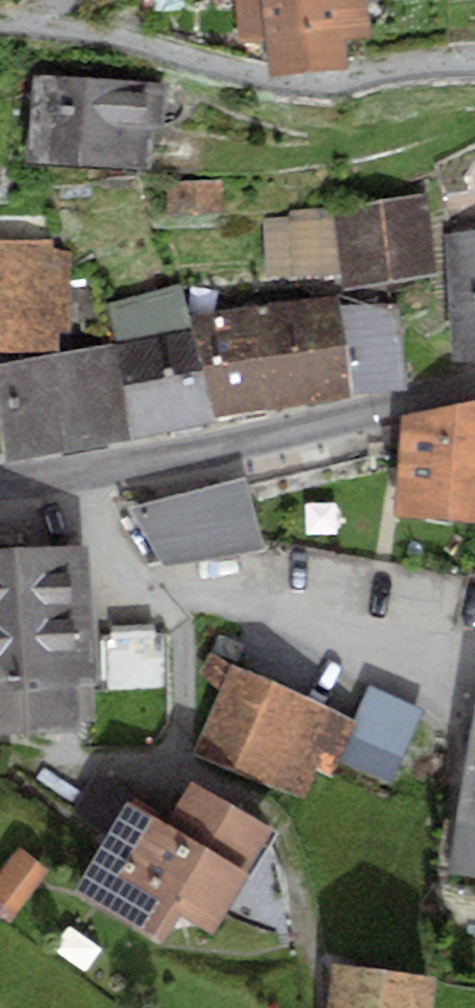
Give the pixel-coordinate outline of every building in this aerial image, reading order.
[(143,15),(163,16),(164,0),(144,0),(143,15)] [(236,42),(266,40),(269,73),(346,65),(344,38),(370,35),(366,0),(235,0),(236,42)] [(161,82),(33,74),(29,161),(149,167),(148,133),(160,130),(161,82)] [(219,179),(167,182),(168,213),(223,210),(219,179)] [(287,217),(263,220),(267,275),(342,273),(342,288),(434,270),(427,194),(290,209),(287,217)] [(444,235),(453,358),(474,357),(474,230),(444,235)] [(0,241),(0,349),(57,349),(56,329),(68,327),(69,252),(52,248),(53,240),(0,241)] [(214,281),(186,289),(217,418),(280,407),(262,306),(243,307),(239,288),(217,293),(214,281)] [(106,304),(111,343),(122,384),(123,386),(138,437),(217,418),(186,289),(184,283),(106,304)] [(338,295),(262,306),(280,407),(351,397),(340,307),(338,295)] [(340,307),(351,397),(416,387),(402,302),(340,307)] [(0,364),(0,403),(11,458),(129,439),(117,385),(122,384),(111,343),(0,364)] [(401,417),(393,515),(474,520),(474,401),(401,417)] [(159,562),(260,544),(245,478),(129,506),(159,562)] [(0,575),(0,731),(79,726),(86,699),(103,698),(94,568),(0,575)] [(197,747),(301,793),(314,765),(330,772),(335,757),(353,718),(210,652),(198,675),(222,690),(197,747)] [(353,718),(335,757),(391,781),(423,708),(368,684),(353,718)] [(450,867),(474,871),(474,714),(450,867)] [(73,808),(108,828),(125,799),(130,790),(96,770),(73,808)] [(108,828),(75,886),(165,938),(180,912),(214,932),(273,831),(190,783),(167,824),(125,799),(108,828)] [(0,870),(0,900),(18,914),(51,869),(18,845),(0,870)] [(339,963),(332,1007),(434,1007),(438,977),(339,963)]
